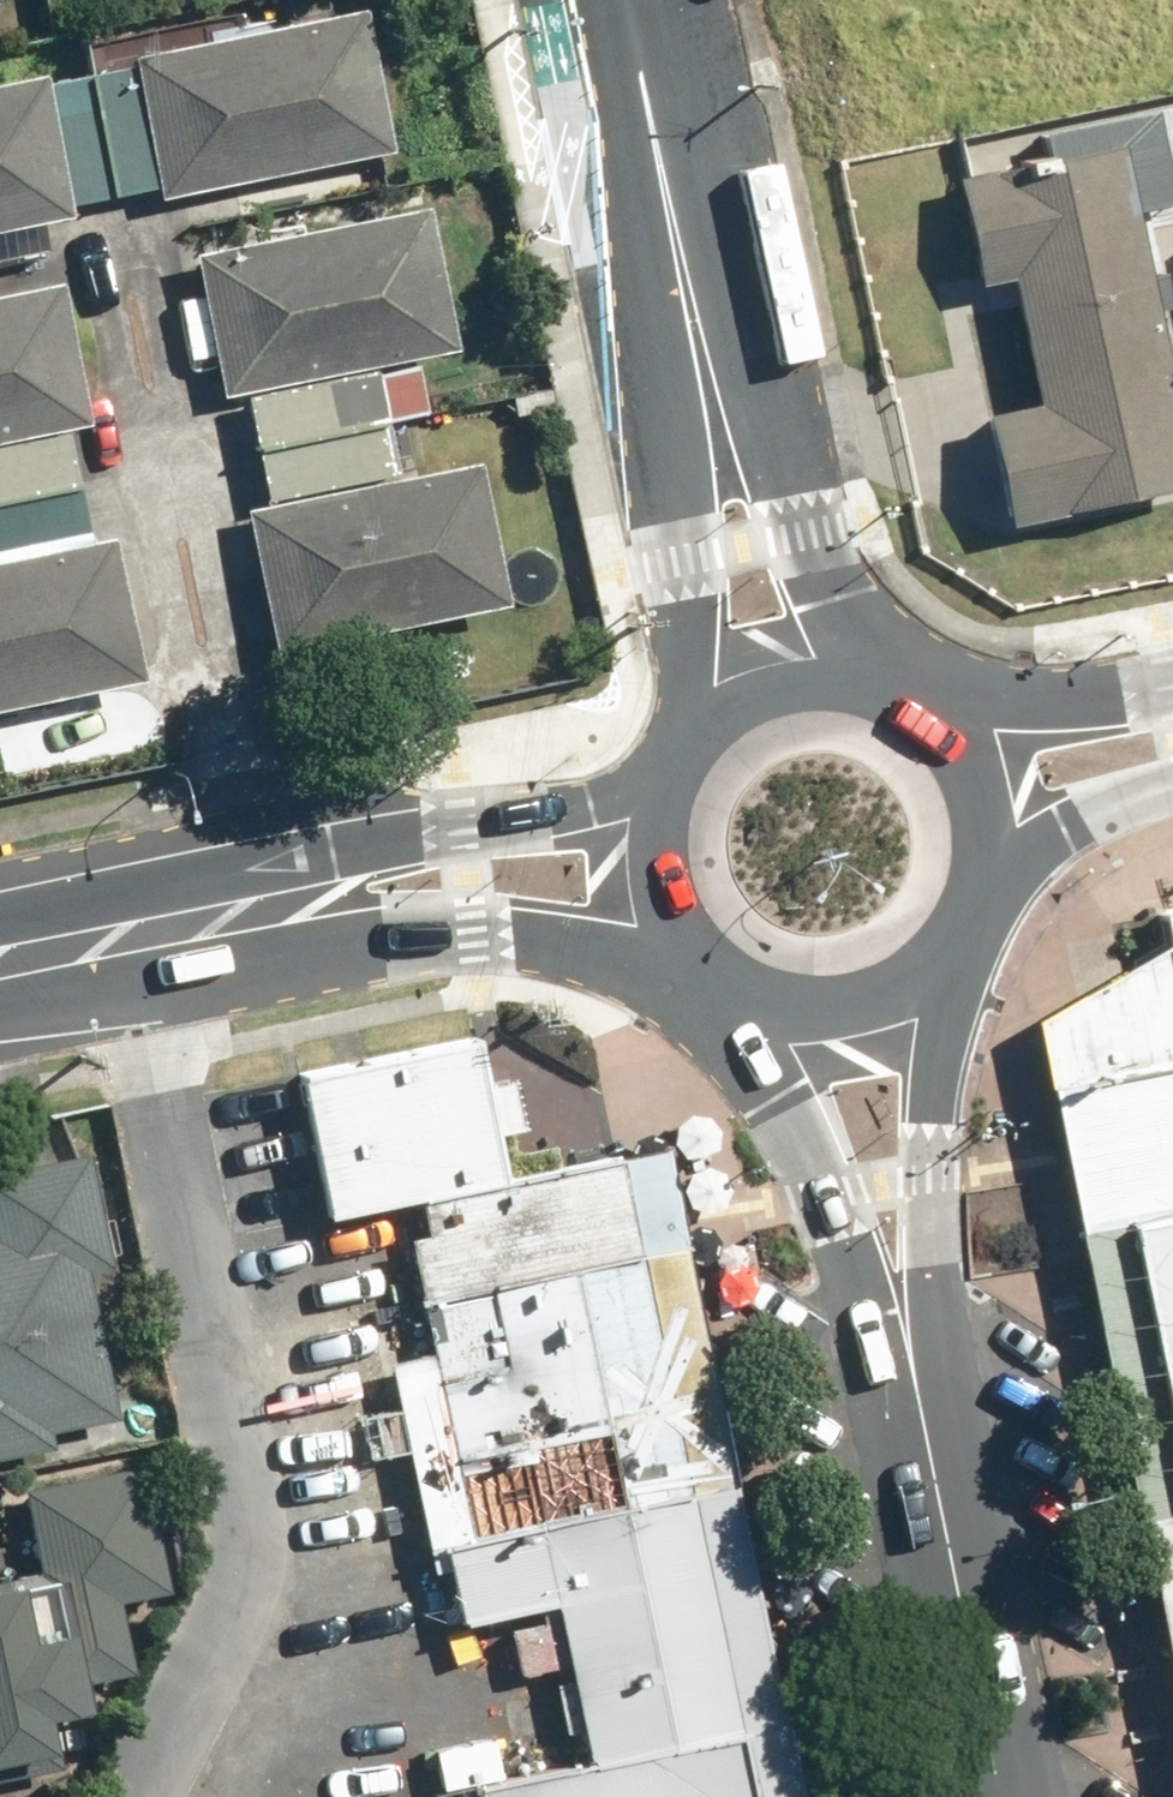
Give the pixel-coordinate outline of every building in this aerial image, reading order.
[(129,58),(159,199),(389,151),(358,9),(129,58)] [(67,214),(37,72),(0,80),(0,228),(67,214)] [(1172,486),(1172,394),(1117,137),(978,167),(1030,406),(992,415),(1015,520),(1172,486)] [(189,253),(219,394),(448,346),(418,204),(189,253)] [(82,423),(51,281),(0,292),(0,440),(82,423)] [(243,508),(273,650),(503,601),(473,460),(243,508)] [(137,678),(107,537),(0,559),(0,707),(137,678)] [(1039,1103),(1172,1076),(1172,913),(1146,918),(1154,960),(1025,1032),(1039,1103)] [(474,1040),(297,1074),(326,1220),(412,1203),(502,1184),(474,1040)] [(1123,1242),(1172,1232),(1172,1076),(1039,1103),(1073,1253),(1123,1242)] [(502,1184),(412,1203),(419,1236),(399,1241),(412,1309),(677,1259),(657,1152),(502,1184)] [(54,1443),(51,1429),(114,1416),(84,1269),(113,1263),(90,1154),(0,1173),(0,1454),(54,1443)] [(1172,1482),(1172,1232),(1123,1242),(1172,1482)] [(1073,1253),(1172,1732),(1172,1482),(1123,1242),(1073,1253)] [(677,1259),(412,1309),(426,1381),(413,1384),(445,1546),(724,1487),(677,1259)] [(49,1753),(37,1700),(87,1689),(82,1667),(139,1654),(125,1591),(173,1580),(145,1450),(35,1475),(54,1563),(0,1575),(0,1764),(49,1753)] [(724,1487),(445,1546),(428,1550),(446,1632),(547,1610),(582,1775),(776,1733),(724,1487)] [(582,1775),(479,1796),(790,1796),(776,1733),(582,1775)]
